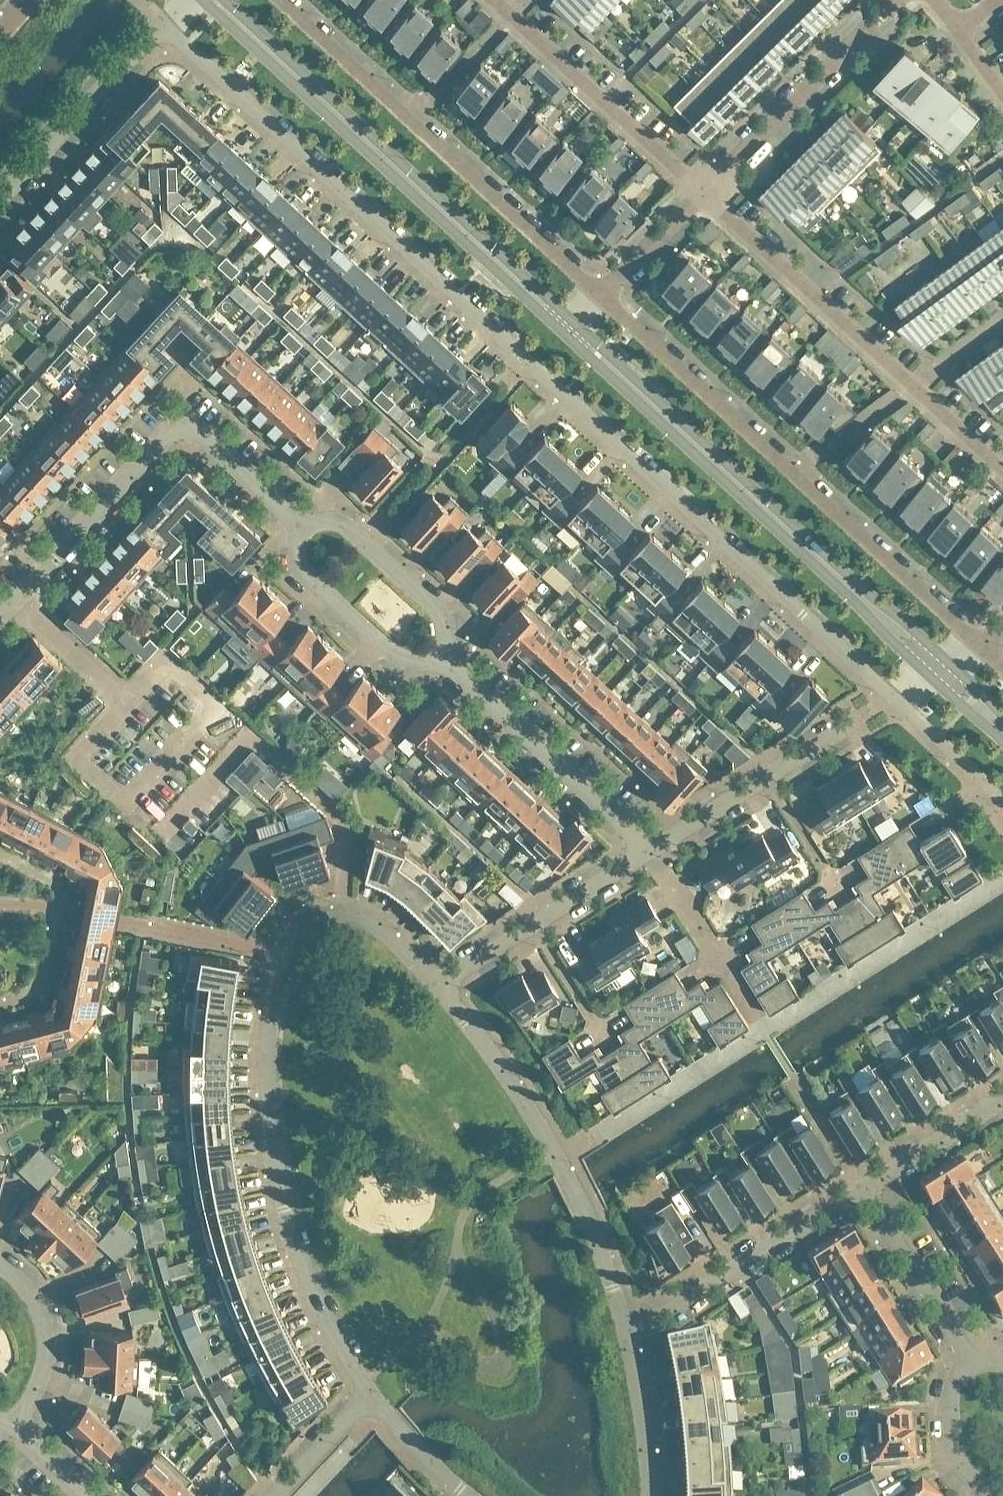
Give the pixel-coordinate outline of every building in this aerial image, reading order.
[(399,0),(366,0),(357,9),(375,26),(386,14),(393,19),(401,10),(395,5),(399,0)] [(475,3),(472,0),(465,0),(455,11),(462,18),(475,3)] [(591,0),(551,0),(550,1),(570,20),(574,15),(587,27),(602,11),(591,0)] [(602,11),(612,0),(591,0),(602,11)] [(691,5),(686,0),(682,0),(675,7),(682,14),(691,5)] [(784,0),(778,0),(763,15),(794,46),(812,28),(784,0)] [(820,0),(784,0),(812,28),(830,11),(820,0)] [(830,11),(841,0),(820,0),(830,11)] [(422,29),(431,19),(413,3),(384,34),(402,51),(413,39),(419,44),(428,35),(422,29)] [(707,15),(700,8),(692,15),(700,22),(707,15)] [(692,30),(700,22),(692,15),(685,23),(692,30)] [(794,46),(763,15),(745,33),(776,64),(794,46)] [(660,36),(669,27),(662,20),(653,28),(660,36)] [(464,50),(458,44),(459,43),(454,39),(453,40),(440,28),(411,59),(429,75),(440,63),(446,69),(446,70),(464,50)] [(651,44),(660,36),(653,28),(644,37),(651,44)] [(501,54),(515,40),(508,33),(494,48),(501,54)] [(674,33),(667,39),(677,49),(684,42),(674,33)] [(776,64),(745,33),(727,50),(758,82),(776,64)] [(635,61),(644,51),(645,51),(638,44),(637,44),(636,45),(632,40),(623,49),(628,53),(635,61)] [(675,54),(671,50),(664,43),(657,50),(664,57),(668,61),(675,54)] [(895,97),(923,64),(922,63),(924,61),(905,46),(876,81),(895,97)] [(656,66),(664,57),(657,50),(648,59),(656,66)] [(758,82),(727,50),(709,68),(740,100),(758,82)] [(528,79),(542,64),(535,58),(521,73),(528,79)] [(644,62),(634,73),(642,81),(653,71),(644,62)] [(488,90),(497,80),(482,66),(482,65),(480,63),(450,95),(468,111),(479,100),(485,105),(494,96),(488,90)] [(942,77),(926,63),(924,65),(923,64),(895,97),(913,113),(941,79),(941,78),(942,77)] [(740,100),(709,68),(691,86),(722,118),(740,100)] [(932,128),(960,95),(962,94),(944,78),(943,80),(941,79),(913,113),(932,128)] [(186,106),(159,81),(133,108),(148,122),(160,109),(172,121),(186,106)] [(556,105),(570,90),(563,84),(549,98),(556,105)] [(722,118),(691,86),(673,104),(691,123),(687,128),(700,140),(722,118)] [(515,116),(525,106),(507,89),(478,120),(496,137),(507,125),(513,131),(521,121),(515,116)] [(979,111),(960,95),(932,128),(951,144),(979,111)] [(188,160),(214,132),(186,106),(172,121),(185,133),(172,146),(188,160)] [(137,135),(148,122),(133,108),(107,136),(135,162),(150,147),(137,135)] [(584,130),(597,116),(591,109),(577,124),(584,130)] [(882,149),(845,112),(829,128),(866,165),(881,150),(882,149)] [(558,137),(552,131),(534,115),(505,146),(523,162),(534,151),(541,156),(558,137)] [(866,165),(829,128),(813,143),(851,180),(866,165)] [(203,174),(229,146),(214,132),(188,160),(203,174)] [(611,156),(625,141),(618,135),(604,149),(611,156)] [(135,162),(107,136),(93,151),(122,177),(135,162)] [(571,167),(580,157),(562,140),(533,171),(551,188),(562,176),(568,182),(577,172),(571,167)] [(851,180),(813,143),(798,158),(835,195),(851,180)] [(218,188),(244,160),(229,146),(203,174),(218,188)] [(122,177),(93,151),(79,166),(108,192),(122,177)] [(914,173),(923,161),(913,153),(904,163),(914,173)] [(835,195),(798,158),(783,173),(820,210),(835,195)] [(233,202),(259,174),(244,160),(218,188),(233,202)] [(639,181),(653,167),(646,160),(632,175),(639,181)] [(108,192),(79,166),(66,181),(94,207),(108,192)] [(167,183),(176,173),(176,166),(166,166),(167,183)] [(614,188),(608,182),(590,166),(561,197),(579,213),(590,201),(596,207),(614,188)] [(148,167),(148,175),(159,184),(158,167),(148,167)] [(1002,177),(1002,171),(1000,167),(990,174),(995,182),(1002,177)] [(177,190),(176,173),(167,183),(167,191),(177,190)] [(820,210),(783,173),(760,196),(776,210),(780,213),(785,208),(798,221),(813,206),(818,212),(819,211),(820,210)] [(248,216),(274,187),(259,174),(233,202),(248,216)] [(995,182),(990,174),(979,181),(985,190),(995,182)] [(159,191),(159,184),(148,175),(149,192),(159,191)] [(94,207),(66,181),(52,196),(80,222),(94,207)] [(918,216),(935,203),(918,185),(903,201),(918,216)] [(263,229),(289,201),(274,187),(248,216),(263,229)] [(644,215),(635,208),(636,207),(631,203),(617,191),(588,222),(606,239),(617,227),(624,234),(625,234),(644,215)] [(971,200),(965,192),(955,199),(961,208),(971,200)] [(80,222),(52,196),(38,211),(66,237),(80,222)] [(961,208),(955,199),(944,207),(950,215),(961,208)] [(278,243),(304,215),(289,201),(263,229),(278,243)] [(139,208),(132,215),(142,224),(149,217),(139,208)] [(184,224),(193,215),(186,209),(177,218),(184,224)] [(66,237),(38,211),(24,226),(52,252),(66,237)] [(910,222),(904,214),(893,222),(899,230),(910,222)] [(293,257),(319,229),(304,215),(278,243),(293,257)] [(926,233),(936,226),(930,217),(920,225),(926,233)] [(709,246),(722,231),(710,220),(696,234),(709,246)] [(162,230),(154,222),(147,229),(156,237),(162,230)] [(888,238),(899,230),(893,222),(882,230),(888,238)] [(199,238),(208,229),(201,223),(192,232),(199,238)] [(926,233),(920,225),(910,232),(915,240),(926,233)] [(52,252),(24,226),(10,242),(17,249),(7,259),(35,285),(47,273),(40,266),(52,252)] [(1002,228),(985,241),(1002,266),(1002,229),(1002,228)] [(156,237),(147,229),(140,236),(149,244),(156,237)] [(215,236),(208,229),(199,238),(207,245),(215,236)] [(308,271),(334,243),(319,229),(293,257),(308,271)] [(863,256),(875,247),(869,239),(857,247),(863,256)] [(985,241),(967,253),(993,289),(1002,282),(1002,266),(985,241)] [(904,254),(895,242),(885,250),(893,262),(904,254)] [(323,285),(349,257),(334,243),(308,271),(323,285)] [(852,264),(863,256),(857,247),(846,256),(852,264)] [(713,280),(707,274),(691,260),(692,259),(689,256),(689,257),(682,251),(682,250),(681,249),(662,268),(671,277),(660,288),(678,305),(689,293),(695,299),(713,280)] [(893,262),(885,250),(874,258),(882,269),(893,262)] [(135,260),(126,252),(119,259),(128,267),(135,260)] [(738,273),(752,258),(745,252),(731,267),(738,273)] [(993,289),(967,253),(950,266),(976,302),(993,289)] [(232,263),(225,256),(217,265),(224,272),(232,263)] [(338,299),(364,270),(349,257),(323,285),(338,299)] [(128,267),(119,259),(113,266),(122,274),(128,267)] [(231,278),(239,269),(232,263),(224,272),(231,278)] [(976,302),(950,266),(932,279),(958,315),(976,302)] [(353,312),(379,284),(364,270),(338,299),(353,312)] [(148,285),(134,272),(119,288),(128,296),(133,301),(148,285)] [(32,290),(13,273),(6,281),(0,276),(0,310),(8,317),(32,290)] [(766,299),(780,284),(773,277),(759,292),(766,299)] [(259,294),(268,285),(261,278),(252,287),(259,294)] [(958,315),(932,279),(915,292),(941,328),(958,315)] [(107,290),(98,282),(92,289),(101,297),(107,290)] [(741,305),(735,299),(717,283),(688,314),(706,330),(717,319),(723,324),(741,305)] [(368,326),(394,298),(379,284),(353,312),(368,326)] [(266,300),(275,291),(268,285),(259,294),(266,300)] [(122,303),(128,296),(119,288),(100,310),(109,318),(122,303)] [(101,297),(92,289),(85,296),(94,304),(101,297)] [(206,317),(178,292),(153,319),(168,333),(179,320),(192,332),(206,317)] [(941,328),(915,292),(897,305),(907,319),(900,324),(920,343),(920,342),(941,328)] [(319,295),(302,314),(311,322),(328,303),(319,295)] [(383,340),(409,312),(394,298),(368,326),(383,340)] [(257,318),(265,310),(258,303),(250,312),(257,318)] [(794,324),(807,309),(800,303),(787,318),(794,324)] [(289,321),(298,312),(291,306),(282,315),(289,321)] [(753,335),(762,325),(744,308),(715,339),(733,356),(744,344),(750,350),(759,340),(753,335)] [(272,316),(265,310),(257,318),(264,325),(272,316)] [(297,328),(305,319),(298,312),(289,321),(297,328)] [(398,354),(424,326),(409,312),(383,340),(398,354)] [(208,371),(234,343),(206,317),(192,332),(205,344),(192,357),(208,371)] [(45,334),(55,343),(69,328),(59,318),(45,334)] [(157,346),(168,333),(153,319),(127,347),(155,373),(170,358),(157,346)] [(95,333),(86,324),(80,331),(89,340),(95,333)] [(413,368),(439,340),(424,326),(398,354),(413,368)] [(841,340),(828,328),(814,343),(828,355),(841,340)] [(82,347),(89,340),(80,331),(73,338),(82,347)] [(287,346),(295,337),(288,331),(280,340),(287,346)] [(320,349),(328,340),(321,333),(312,342),(320,349)] [(796,356),(790,350),(772,334),(743,365),(761,381),(772,369),(778,375),(796,356)] [(302,344),(295,337),(287,346),(294,353),(302,344)] [(327,355),(335,347),(328,340),(320,349),(327,355)] [(428,382),(454,353),(439,340),(413,368),(428,382)] [(223,385),(249,357),(234,343),(208,371),(223,385)] [(1002,344),(984,358),(1002,383),(1002,345),(1002,344)] [(37,345),(23,360),(34,369),(48,354),(45,352),(37,345)] [(155,373),(127,347),(113,362),(141,388),(155,373)] [(443,395),(469,367),(454,353),(428,382),(443,395)] [(67,363),(58,354),(52,361),(61,370),(67,363)] [(849,375),(863,360),(856,354),(842,369),(849,375)] [(238,399),(264,371),(249,357),(223,385),(238,399)] [(317,374),(325,365),(318,358),(310,367),(317,374)] [(984,358),(957,377),(977,396),(982,392),(993,406),(1002,399),(1002,383),(984,358)] [(823,381),(818,376),(800,359),(771,390),(788,407),(800,395),(806,401),(823,381)] [(54,377),(61,370),(52,361),(45,368),(54,377)] [(349,377),(358,368),(351,361),(342,370),(349,377)] [(141,388),(113,362),(99,378),(128,403),(141,388)] [(324,380),(332,371),(325,365),(317,374),(324,380)] [(459,410),(485,382),(469,367),(443,395),(459,410)] [(357,383),(365,374),(358,368),(349,377),(357,383)] [(253,413),(279,384),(264,371),(238,399),(253,413)] [(128,403),(99,378),(86,393),(114,418),(128,403)] [(33,400),(40,393),(31,384),(24,391),(33,400)] [(268,427),(294,398),(279,384),(253,413),(268,427)] [(857,412),(845,401),(846,401),(841,396),(841,397),(827,385),(798,416),(816,432),(827,420),(835,428),(836,429),(858,413),(857,412)] [(347,401),(355,392),(348,386),(340,395),(347,401)] [(379,404),(388,395),(381,389),(372,398),(379,404)] [(33,400),(24,391),(18,398),(27,407),(33,400)] [(362,399),(355,392),(347,401),(354,408),(362,399)] [(114,418),(86,393),(72,408),(100,433),(114,418)] [(387,411),(395,402),(388,395),(379,404),(387,411)] [(283,440),(309,412),(294,398),(268,427),(283,440)] [(900,422),(913,408),(913,407),(907,401),(891,413),(900,422)] [(510,439),(526,421),(523,418),(525,416),(522,414),(525,411),(515,402),(512,405),(510,402),(478,437),(495,453),(489,459),(499,468),(518,447),(510,439)] [(100,433),(72,408),(58,423),(86,448),(100,433)] [(298,454),(324,426),(309,412),(283,440),(298,454)] [(12,423),(3,414),(0,418),(0,424),(6,430),(12,423)] [(418,423),(411,417),(402,425),(410,432),(418,423)] [(383,420),(376,428),(373,426),(354,447),(370,462),(352,482),(356,486),(353,489),(363,498),(366,495),(370,498),(388,479),(390,480),(398,471),(397,469),(400,466),(390,457),(398,448),(391,442),(399,434),(383,420)] [(922,442),(936,427),(929,421),(915,436),(922,442)] [(86,448),(58,423),(45,438),(72,463),(86,448)] [(425,429),(418,423),(410,432),(417,438),(425,429)] [(325,457),(340,440),(324,426),(298,454),(311,466),(310,467),(315,471),(327,458),(325,457)] [(882,454),(891,444),(876,429),(874,426),(873,427),(851,442),(852,444),(852,443),(855,446),(844,458),(862,475),(873,463),(879,469),(888,459),(882,454)] [(531,486),(561,453),(557,450),(560,446),(550,437),(547,440),(544,437),(527,455),(518,447),(499,468),(508,477),(514,470),(531,486)] [(72,463),(45,438),(31,453),(58,478),(72,463)] [(949,467),(962,452),(956,446),(942,461),(949,467)] [(924,474),(918,468),(900,452),(871,483),(889,500),(900,488),(906,493),(924,474)] [(58,478),(31,453),(17,468),(45,493),(58,478)] [(571,496),(562,488),(579,469),(575,466),(578,463),(568,454),(565,457),(561,453),(531,486),(549,502),(543,509),(551,517),(571,496)] [(45,493),(17,468),(4,483),(31,508),(45,493)] [(975,492),(989,477),(982,470),(968,485),(975,492)] [(213,496),(186,471),(160,498),(175,512),(187,500),(199,511),(213,496)] [(951,499),(945,493),(927,477),(898,508),(916,524),(927,513),(933,518),(951,499)] [(4,483),(0,487),(0,509),(16,524),(31,508),(4,483)] [(579,539),(614,502),(610,498),(612,495),(602,485),(600,488),(596,485),(579,503),(571,496),(551,517),(561,525),(562,524),(579,539)] [(448,534),(467,512),(450,496),(442,504),(432,495),(429,499),(427,498),(419,507),(420,508),(402,528),(406,532),(403,535),(413,544),(416,541),(420,545),(438,525),(448,534)] [(215,550),(241,522),(213,496),(199,511),(212,523),(200,536),(215,550)] [(172,515),(175,512),(160,498),(134,526),(162,553),(177,537),(164,525),(172,515)] [(978,523),(972,518),(954,501),(925,533),(943,549),(954,537),(960,543),(978,523)] [(623,544),(615,536),(631,518),(628,514),(631,512),(621,502),(618,505),(614,502),(579,539),(580,540),(584,535),(600,550),(594,556),(604,565),(623,544)] [(172,515),(164,525),(177,537),(185,528),(172,515)] [(248,551),(260,538),(255,533),(254,534),(241,522),(215,550),(231,565),(246,549),(248,551)] [(503,545),(485,529),(477,537),(462,523),(450,536),(455,541),(437,561),(441,564),(438,567),(448,577),(451,574),(455,577),(473,557),(483,566),(503,545)] [(162,553),(134,526),(120,541),(149,568),(162,553)] [(999,543),(981,526),(952,557),(970,574),(981,562),(987,568),(1002,550),(1002,547),(999,543)] [(636,583),(666,550),(662,546),(665,543),(655,534),(652,537),(649,534),(632,552),(623,544),(604,565),(613,574),(619,567),(636,583)] [(522,537),(511,542),(521,564),(532,560),(522,537)] [(149,568),(120,541),(108,555),(136,581),(149,568)] [(667,584),(684,566),(680,563),(683,560),(673,551),(670,554),(666,550),(636,583),(653,598),(647,605),(656,613),(676,592),(667,584)] [(136,581),(108,555),(93,571),(121,598),(136,581)] [(986,575),(979,582),(996,599),(1002,592),(1002,555),(986,575)] [(204,569),(203,556),(193,557),(193,569),(204,569)] [(538,578),(528,568),(520,576),(498,556),(486,569),(491,573),(472,593),(476,597),(474,600),(484,609),(486,606),(490,610),(509,590),(519,599),(538,578)] [(186,569),(185,557),(175,558),(176,570),(186,569)] [(560,571),(551,563),(545,570),(554,578),(560,571)] [(186,581),(186,569),(176,570),(176,582),(186,581)] [(204,581),(204,569),(193,569),(194,581),(204,581)] [(121,598),(93,571),(79,586),(107,613),(121,598)] [(232,633),(273,588),(268,584),(265,587),(262,583),(261,584),(252,576),(234,595),(224,586),(204,608),(232,633)] [(682,639),(719,598),(715,594),(717,591),(707,582),(705,585),(701,582),(684,600),(676,592),(656,613),(648,622),(658,631),(665,623),(682,639)] [(107,613),(79,586),(64,602),(73,610),(65,619),(84,637),(107,613)] [(279,637),(269,628),(288,608),(279,600),(279,599),(276,596),(278,593),(273,588),(232,633),(260,658),(279,637)] [(575,596),(566,588),(560,595),(568,603),(575,596)] [(728,641),(720,632),(736,614),(733,611),(736,608),(726,599),(723,602),(719,598),(682,639),(685,636),(701,651),(699,653),(709,662),(728,641)] [(512,648),(511,647),(540,615),(525,601),(489,640),(505,655),(512,648)] [(559,601),(547,620),(557,626),(569,607),(559,601)] [(596,615),(588,607),(581,614),(590,623),(596,615)] [(185,616),(176,608),(170,615),(179,623),(185,616)] [(179,623),(170,615),(163,622),(172,630),(179,623)] [(526,661),(550,635),(551,636),(556,630),(540,615),(511,647),(512,648),(526,661)] [(605,623),(596,615),(590,623),(598,631),(605,623)] [(287,684),(328,639),(323,634),(321,637),(317,634),(316,634),(307,626),(289,646),(279,637),(260,658),(287,684)] [(642,630),(633,640),(644,649),(653,640),(642,630)] [(741,680),(772,647),(767,643),(770,640),(760,630),(757,633),(754,630),(737,648),(728,641),(709,662),(718,670),(724,664),(741,680)] [(541,675),(565,649),(564,649),(551,636),(550,635),(526,661),(541,675)] [(620,650),(626,643),(618,635),(611,642),(620,650)] [(62,664),(50,654),(32,637),(16,654),(46,681),(62,664)] [(158,646),(149,638),(142,645),(151,653),(158,646)] [(334,688),(325,679),(343,659),(334,651),(335,650),(331,647),(333,644),(328,639),(287,684),(315,709),(334,688)] [(137,640),(129,649),(134,654),(136,652),(142,645),(137,640)] [(556,689),(580,663),(581,664),(586,658),(570,643),(564,649),(565,649),(541,675),(556,689)] [(635,651),(626,643),(620,650),(628,658),(635,651)] [(151,653),(142,645),(136,652),(145,660),(151,653)] [(772,681),(789,663),(785,659),(788,656),(778,647),(775,650),(772,647),(741,680),(758,695),(752,701),(762,710),(781,689),(772,681)] [(46,681),(16,654),(0,672),(29,699),(46,681)] [(656,670),(647,662),(641,670),(650,678),(656,670)] [(595,677),(581,664),(580,663),(556,689),(571,703),(595,677)] [(665,679),(656,670),(650,678),(658,686),(665,679)] [(0,672),(0,705),(13,717),(29,699),(0,672)] [(350,726),(384,690),(378,685),(376,688),(372,684),(371,685),(362,677),(344,697),(334,688),(315,709),(315,710),(317,708),(345,733),(350,727),(350,726)] [(586,717),(610,691),(595,677),(571,703),(586,717)] [(794,728),(815,705),(817,707),(828,700),(823,696),(826,693),(824,691),(826,688),(816,679),(814,682),(811,680),(808,684),(804,680),(789,697),(781,689),(762,710),(771,719),(777,712),(794,728)] [(380,729),(398,710),(389,701),(390,701),(386,697),(388,694),(384,690),(350,726),(350,727),(345,733),(361,748),(372,758),(379,750),(390,739),(380,729)] [(680,706),(686,698),(678,690),(671,697),(680,706)] [(601,731),(625,705),(610,691),(586,717),(601,731)] [(105,703),(95,694),(79,712),(89,721),(105,703)] [(424,742),(454,709),(452,707),(454,704),(444,695),(442,698),(439,695),(403,733),(418,747),(423,741),(424,742)] [(695,706),(686,698),(680,706),(688,714),(695,706)] [(0,705),(0,732),(4,736),(8,732),(7,732),(7,733),(2,728),(13,717),(0,705)] [(616,745),(640,718),(625,705),(601,731),(616,745)] [(433,762),(464,729),(450,716),(455,710),(454,709),(424,742),(423,741),(418,747),(433,762)] [(631,758),(655,732),(640,718),(616,745),(631,758)] [(716,726),(708,718),(701,725),(710,733),(716,726)] [(73,739),(86,725),(80,719),(71,726),(66,732),(73,739)] [(725,734),(716,726),(710,733),(718,741),(725,734)] [(448,776),(479,743),(464,729),(433,762),(448,776)] [(59,753),(73,739),(66,732),(58,741),(53,747),(59,753)] [(646,772),(670,746),(669,745),(655,732),(631,758),(646,772)] [(292,738),(281,749),(289,756),(299,745),(292,738)] [(655,793),(685,760),(686,760),(691,754),(675,739),(669,745),(670,746),(646,772),(660,785),(654,792),(655,793)] [(463,789),(494,757),(479,743),(448,776),(463,789)] [(392,762),(379,750),(372,758),(374,759),(385,770),(392,762)] [(269,766),(253,751),(245,761),(260,775),(269,766)] [(703,781),(698,777),(706,769),(691,754),(686,760),(685,760),(655,793),(671,807),(690,786),(692,788),(703,781)] [(478,803),(509,770),(494,757),(463,789),(478,803)] [(391,775),(385,770),(374,759),(368,765),(386,781),(391,775)] [(860,810),(895,787),(893,784),(896,783),(881,759),(868,767),(870,769),(866,772),(859,762),(838,775),(860,810)] [(413,771),(404,763),(398,771),(407,779),(413,771)] [(79,778),(66,766),(65,765),(59,771),(66,778),(72,785),(79,778)] [(493,817),(524,784),(509,770),(478,803),(493,817)] [(241,779),(232,771),(225,778),(234,787),(241,779)] [(860,810),(838,775),(817,789),(823,799),(819,801),(818,799),(805,807),(820,830),(822,829),(824,832),(860,810)] [(93,791),(79,778),(72,785),(79,791),(88,797),(93,791)] [(243,795),(249,787),(241,779),(234,787),(243,795)] [(341,781),(329,794),(335,799),(346,786),(341,781)] [(434,791),(426,783),(419,790),(428,798),(434,791)] [(508,831),(539,798),(524,784),(493,817),(508,831)] [(14,789),(9,787),(10,788),(7,793),(0,790),(0,816),(14,789)] [(35,800),(34,799),(31,805),(14,797),(17,792),(18,792),(18,791),(14,789),(0,816),(0,837),(12,843),(35,800)] [(443,799),(434,791),(428,798),(436,806),(443,799)] [(523,845),(554,812),(539,798),(508,831),(523,845)] [(33,852),(55,810),(35,800),(12,843),(33,852)] [(54,862),(72,827),(52,816),(55,810),(33,852),(54,862)] [(464,819),(455,811),(449,818),(458,826),(464,819)] [(544,853),(574,820),(574,819),(568,825),(554,812),(523,845),(539,859),(544,853)] [(333,839),(325,815),(289,828),(306,876),(315,873),(315,875),(329,871),(319,843),(333,839)] [(198,826),(189,818),(182,825),(191,833),(198,826)] [(473,827),(464,819),(458,826),(466,834),(473,827)] [(571,855),(590,834),(587,831),(590,828),(580,819),(577,822),(574,820),(544,853),(560,867),(562,865),(564,866),(575,859),(571,855)] [(953,897),(982,878),(981,877),(948,824),(920,841),(908,823),(883,839),(904,873),(928,858),(935,869),(942,865),(947,873),(940,877),(953,897)] [(146,840),(141,836),(139,833),(132,827),(126,833),(133,840),(140,847),(146,840)] [(384,882),(403,849),(404,849),(407,841),(370,827),(365,843),(371,845),(363,873),(366,874),(365,876),(376,881),(376,879),(384,882)] [(457,836),(448,827),(442,833),(451,841),(457,836)] [(306,876),(289,828),(245,843),(260,864),(274,859),(283,884),(293,881),(294,883),(307,878),(306,876)] [(111,863),(101,842),(82,832),(64,867),(78,879),(111,863)] [(798,860),(796,857),(798,855),(783,832),(771,840),(772,842),(768,845),(762,835),(741,848),(761,879),(771,873),(773,876),(798,860)] [(465,844),(457,836),(451,841),(460,850),(465,844)] [(488,853),(494,846),(486,838),(479,845),(488,853)] [(885,912),(873,892),(904,873),(883,839),(857,856),(869,874),(855,883),(860,892),(847,901),(875,946),(904,927),(892,908),(885,912)] [(160,853),(146,840),(140,847),(146,853),(155,859),(160,853)] [(252,875),(260,864),(245,843),(218,878),(258,910),(257,911),(259,912),(268,901),(266,900),(273,891),(252,875)] [(761,879),(741,848),(736,851),(733,846),(732,846),(731,843),(720,850),(714,853),(716,855),(711,859),(709,857),(705,859),(706,859),(695,866),(696,869),(709,889),(729,877),(734,885),(755,872),(760,880),(761,879)] [(503,854),(494,846),(488,853),(496,862),(503,854)] [(402,895),(428,867),(404,849),(403,849),(384,882),(386,883),(384,885),(394,891),(395,890),(402,895)] [(491,867),(482,859),(477,865),(485,873),(491,867)] [(117,905),(121,884),(111,863),(78,879),(78,897),(78,899),(79,900),(79,898),(117,905)] [(153,867),(149,872),(153,875),(158,876),(162,865),(153,867)] [(518,881),(524,874),(515,866),(509,873),(518,881)] [(417,909),(444,882),(428,867),(402,895),(403,896),(401,897),(410,905),(411,904),(417,909)] [(526,889),(533,882),(524,874),(518,881),(526,889)] [(258,910),(218,878),(194,909),(213,925),(222,913),(245,931),(254,919),(252,918),(257,911),(258,910)] [(683,884),(698,904),(706,898),(691,878),(683,884)] [(169,900),(172,880),(164,879),(159,898),(169,900)] [(523,897),(506,881),(498,890),(515,906),(523,897)] [(460,898),(459,897),(444,882),(417,909),(419,911),(417,912),(425,920),(427,919),(433,925),(460,898)] [(142,887),(139,901),(151,904),(153,890),(142,887)] [(875,946),(847,901),(834,909),(828,900),(814,909),(802,890),(776,906),(798,940),(828,920),(841,940),(834,945),(847,964),(875,946)] [(486,917),(463,893),(459,897),(460,898),(433,925),(434,926),(432,928),(440,936),(442,934),(448,941),(450,944),(487,917),(486,917)] [(640,933),(660,920),(647,899),(647,900),(646,897),(635,904),(630,906),(632,908),(627,912),(625,910),(620,913),(609,920),(611,923),(614,928),(609,931),(629,962),(650,949),(640,933)] [(798,994),(786,975),(779,979),(767,959),(798,940),(776,906),(750,923),(762,942),(749,950),(754,959),(740,968),(769,1013),(798,994)] [(114,957),(118,936),(111,935),(112,933),(111,933),(110,935),(108,934),(73,927),(74,926),(73,926),(67,947),(114,957)] [(629,962),(609,931),(588,944),(595,955),(590,957),(589,955),(577,963),(591,986),(594,985),(596,988),(621,972),(619,969),(629,962)] [(103,975),(106,960),(113,961),(112,962),(113,962),(114,957),(67,947),(62,967),(103,975)] [(237,975),(239,964),(237,964),(237,961),(190,953),(189,955),(186,976),(233,983),(235,975),(237,975)] [(662,977),(681,965),(675,956),(656,968),(662,977)] [(146,970),(148,958),(140,957),(138,969),(146,970)] [(100,992),(103,975),(62,967),(57,987),(99,996),(106,997),(107,993),(106,993),(100,992)] [(144,982),(146,970),(138,969),(137,981),(144,982)] [(816,969),(807,975),(813,984),(821,979),(816,969)] [(748,1026),(720,981),(706,990),(700,981),(686,990),(674,971),(648,988),(669,1021),(700,1001),(713,1021),(706,1025),(719,1045),(748,1026)] [(558,1001),(556,998),(558,996),(544,973),(531,981),(532,983),(528,985),(522,975),(493,993),(506,1009),(511,1007),(520,1020),(530,1014),(533,1017),(558,1001)] [(234,997),(235,985),(233,985),(233,983),(186,976),(186,977),(195,978),(193,999),(187,999),(187,1000),(230,1005),(231,996),(234,997)] [(993,991),(997,998),(979,1009),(978,1007),(977,1007),(990,1028),(1002,1048),(1002,1047),(1002,984),(993,991)] [(95,1016),(99,996),(57,987),(53,1005),(81,1031),(95,1016)] [(670,1075),(658,1056),(651,1060),(639,1040),(669,1021),(648,988),(623,1004),(635,1023),(621,1031),(626,1040),(612,1049),(641,1094),(670,1075)] [(124,1019),(126,1000),(117,999),(116,1009),(116,1018),(124,1019)] [(607,999),(598,1004),(604,1013),(612,1009),(607,999)] [(972,999),(966,1003),(971,1011),(977,1007),(972,999)] [(231,1018),(232,1007),(230,1007),(230,1005),(187,1000),(184,1023),(228,1026),(229,1018),(231,1018)] [(81,1031),(53,1005),(36,1010),(47,1051),(48,1051),(67,1046),(81,1031)] [(141,1019),(141,1007),(133,1007),(132,1019),(141,1019)] [(995,1059),(979,1034),(990,1028),(977,1007),(971,1011),(947,1026),(944,1021),(944,1022),(956,1042),(975,1072),(995,1059)] [(47,1051),(36,1010),(14,1018),(25,1057),(24,1058),(25,1064),(50,1058),(48,1051),(47,1051)] [(946,1049),(956,1042),(944,1022),(943,1022),(938,1014),(927,1021),(936,1036),(918,1048),(917,1045),(916,1046),(929,1066),(942,1086),(962,1074),(946,1049)] [(24,1058),(25,1057),(14,1018),(0,1023),(0,1046),(6,1069),(11,1068),(11,1067),(10,1068),(9,1062),(24,1058)] [(140,1031),(141,1019),(132,1019),(132,1031),(140,1031)] [(230,1040),(230,1028),(228,1028),(228,1026),(184,1023),(184,1024),(190,1024),(189,1045),(183,1045),(183,1046),(227,1048),(227,1039),(230,1040)] [(641,1094),(612,1049),(600,1057),(594,1048),(580,1057),(568,1038),(541,1055),(563,1089),(594,1068),(607,1088),(600,1093),(612,1112),(641,1094)] [(229,1061),(229,1050),(227,1050),(227,1048),(183,1046),(183,1069),(227,1069),(227,1061),(229,1061)] [(934,1098),(918,1073),(929,1066),(916,1046),(886,1064),(886,1065),(890,1072),(895,1081),(900,1089),(914,1110),(934,1098)] [(123,1070),(107,1055),(107,1098),(123,1098),(123,1070)] [(147,1069),(147,1057),(131,1057),(131,1069),(139,1069),(147,1069)] [(885,1087),(895,1081),(890,1072),(886,1065),(886,1064),(883,1060),(871,1068),(876,1075),(858,1086),(856,1084),(855,1084),(868,1105),(868,1104),(881,1125),(901,1112),(885,1087)] [(131,1081),(147,1081),(147,1069),(139,1069),(131,1069),(131,1081)] [(229,1083),(229,1071),(227,1071),(227,1069),(183,1069),(183,1092),(227,1091),(227,1083),(229,1083)] [(873,1136),(857,1111),(868,1105),(855,1084),(837,1096),(841,1103),(829,1111),(853,1149),(873,1136)] [(78,1099),(77,1091),(67,1090),(58,1090),(58,1100),(78,1099)] [(230,1104),(229,1093),(227,1093),(227,1091),(183,1092),(184,1115),(228,1113),(228,1104),(230,1104)] [(178,1095),(160,1097),(161,1108),(179,1106),(178,1095)] [(140,1119),(140,1107),(132,1107),(132,1119),(140,1119)] [(230,1134),(229,1126),(231,1126),(230,1114),(228,1114),(228,1113),(184,1115),(186,1139),(230,1134)] [(141,1131),(140,1119),(132,1119),(133,1132),(141,1131)] [(833,1162),(809,1124),(797,1131),(792,1124),(774,1136),(789,1159),(800,1152),(813,1174),(833,1162)] [(233,1155),(232,1147),(234,1147),(232,1136),(230,1136),(230,1134),(186,1139),(189,1162),(233,1155)] [(789,1159),(774,1136),(773,1136),(775,1139),(757,1150),(752,1143),(740,1151),(747,1163),(748,1162),(755,1173),(766,1166),(780,1189),(800,1176),(789,1159)] [(172,1160),(173,1148),(154,1146),(153,1158),(172,1160)] [(28,1179),(49,1156),(38,1147),(18,1169),(28,1179)] [(236,1177),(235,1168),(237,1168),(235,1157),(233,1157),(233,1155),(189,1162),(193,1185),(236,1177)] [(38,1188),(59,1166),(49,1156),(28,1179),(38,1188)] [(146,1168),(144,1156),(136,1158),(138,1169),(146,1168)] [(130,1174),(129,1162),(117,1164),(119,1176),(130,1174)] [(772,1200),(755,1173),(748,1162),(747,1163),(729,1174),(725,1167),(713,1174),(726,1194),(737,1188),(753,1212),(772,1200)] [(933,1208),(978,1179),(977,1178),(974,1181),(962,1163),(955,1167),(953,1164),(941,1172),(943,1175),(922,1189),(923,1190),(922,1190),(933,1208)] [(147,1180),(146,1168),(138,1169),(140,1181),(147,1180)] [(739,1215),(726,1194),(713,1174),(712,1175),(714,1177),(696,1188),(691,1181),(680,1189),(692,1209),(703,1202),(719,1227),(739,1215)] [(241,1198),(239,1190),(241,1189),(239,1178),(237,1178),(236,1177),(193,1185),(198,1207),(241,1198)] [(948,1224),(990,1198),(978,1179),(933,1208),(934,1209),(937,1207),(948,1224)] [(28,1240),(60,1205),(51,1197),(59,1188),(51,1180),(13,1220),(30,1236),(28,1239),(28,1240)] [(246,1219),(244,1211),(246,1210),(243,1199),(241,1200),(241,1198),(198,1207),(203,1230),(246,1219)] [(959,1243),(1001,1216),(990,1198),(948,1224),(959,1243)] [(44,1255),(82,1215),(65,1200),(60,1205),(28,1240),(44,1255)] [(688,1253),(672,1228),(683,1221),(671,1201),(652,1213),(656,1220),(644,1227),(656,1247),(650,1251),(657,1273),(688,1253)] [(147,1219),(144,1207),(136,1209),(139,1221),(147,1219)] [(126,1211),(117,1220),(127,1229),(135,1221),(126,1211)] [(66,1269),(100,1232),(82,1215),(44,1255),(46,1256),(48,1253),(66,1269)] [(1002,1241),(1002,1219),(1001,1216),(959,1243),(971,1261),(1002,1241)] [(150,1231),(147,1219),(139,1221),(142,1232),(150,1231)] [(251,1240),(249,1232),(251,1231),(248,1220),(246,1221),(246,1219),(203,1230),(209,1252),(251,1240)] [(106,1252),(127,1229),(117,1220),(96,1242),(106,1252)] [(117,1261),(137,1239),(127,1229),(106,1252),(117,1261)] [(862,1252),(851,1234),(850,1235),(849,1234),(829,1247),(827,1244),(814,1252),(816,1255),(809,1259),(821,1278),(862,1252)] [(258,1260),(256,1252),(258,1252),(254,1241),(252,1241),(251,1240),(209,1252),(210,1253),(215,1251),(222,1272),(216,1274),(216,1275),(258,1260)] [(1002,1266),(1002,1241),(971,1261),(982,1279),(1002,1266)] [(829,1299),(871,1272),(860,1255),(863,1253),(862,1252),(821,1278),(822,1280),(825,1278),(835,1294),(829,1298),(829,1299)] [(167,1265),(164,1254),(156,1256),(160,1268),(167,1265)] [(265,1281),(263,1273),(265,1272),(261,1261),(259,1262),(258,1260),(216,1275),(224,1296),(265,1281)] [(171,1277),(167,1265),(160,1268),(163,1279),(171,1277)] [(1002,1292),(1002,1266),(982,1279),(993,1296),(990,1298),(991,1300),(1002,1292)] [(127,1301),(121,1287),(132,1283),(126,1267),(115,1271),(117,1276),(77,1290),(79,1294),(73,1296),(79,1313),(85,1311),(86,1315),(127,1301)] [(841,1317),(883,1291),(871,1272),(829,1299),(841,1317)] [(783,1303),(768,1278),(767,1277),(755,1284),(772,1310),(783,1303)] [(274,1301),(270,1293),(272,1292),(268,1281),(266,1282),(265,1281),(224,1296),(233,1318),(274,1301)] [(760,1306),(748,1289),(728,1302),(741,1322),(751,1316),(749,1313),(760,1306)] [(852,1336),(894,1309),(883,1291),(841,1317),(852,1336)] [(991,1300),(1002,1317),(1002,1292),(991,1300)] [(183,1312),(179,1301),(172,1304),(176,1315),(183,1312)] [(282,1320),(279,1313),(281,1312),(276,1301),(274,1302),(274,1301),(233,1318),(242,1339),(282,1320)] [(160,1316),(157,1303),(127,1309),(130,1323),(160,1316)] [(871,1350),(906,1327),(894,1309),(852,1336),(853,1337),(860,1333),(871,1350)] [(793,1322),(787,1312),(777,1318),(783,1328),(793,1322)] [(252,1359),(292,1340),(288,1332),(290,1331),(285,1321),(283,1322),(282,1320),(242,1339),(252,1359)] [(195,1321),(180,1327),(185,1338),(199,1332),(195,1321)] [(228,1322),(203,1337),(209,1348),(235,1333),(228,1322)] [(799,1332),(793,1322),(783,1328),(789,1338),(799,1332)] [(717,1360),(711,1328),(710,1327),(688,1335),(689,1342),(669,1346),(671,1355),(669,1355),(672,1366),(674,1366),(674,1369),(717,1360)] [(882,1368),(921,1344),(920,1342),(917,1344),(906,1327),(871,1350),(882,1368)] [(131,1357),(132,1333),(89,1331),(89,1344),(85,1344),(84,1356),(139,1359),(139,1357),(131,1357)] [(185,1338),(189,1346),(190,1348),(204,1342),(203,1340),(199,1332),(185,1338)] [(783,1343),(776,1333),(770,1337),(776,1347),(783,1343)] [(263,1379),(302,1357),(298,1351),(300,1350),(295,1340),(293,1341),(292,1340),(252,1359),(263,1379)] [(789,1353),(783,1343),(776,1347),(782,1358),(789,1353)] [(911,1376),(930,1365),(932,1363),(931,1362),(932,1362),(921,1344),(882,1368),(895,1387),(899,1384),(901,1387),(913,1379),(911,1376)] [(211,1355),(196,1362),(201,1372),(203,1377),(218,1370),(217,1368),(230,1361),(225,1349),(211,1355)] [(811,1361),(810,1349),(798,1351),(800,1363),(811,1361)] [(138,1384),(139,1359),(84,1356),(84,1368),(88,1368),(87,1381),(138,1384)] [(275,1400),(313,1377),(309,1370),(311,1369),(305,1359),(303,1360),(302,1357),(263,1379),(275,1400)] [(722,1383),(717,1360),(674,1369),(676,1376),(674,1376),(676,1388),(678,1387),(678,1390),(722,1383)] [(813,1373),(811,1361),(800,1363),(801,1375),(813,1373)] [(233,1398),(221,1377),(207,1385),(219,1406),(226,1402),(233,1398)] [(309,1407),(325,1396),(320,1388),(322,1387),(316,1378),(314,1379),(313,1377),(275,1400),(293,1428),(312,1412),(309,1407)] [(815,1393),(814,1381),(802,1383),(803,1394),(815,1393)] [(795,1394),(794,1382),(786,1383),(787,1395),(795,1394)] [(725,1405),(722,1383),(678,1390),(679,1397),(677,1398),(679,1409),(681,1409),(682,1412),(725,1405)] [(155,1401),(126,1392),(122,1405),(151,1414),(155,1401)] [(817,1405),(815,1393),(803,1394),(805,1406),(817,1405)] [(797,1406),(795,1394),(787,1395),(789,1407),(797,1406)] [(232,1413),(226,1402),(219,1406),(225,1417),(232,1413)] [(127,1444),(86,1406),(83,1409),(79,1405),(67,1418),(71,1422),(68,1425),(76,1433),(73,1436),(89,1450),(92,1447),(99,1455),(110,1444),(119,1452),(127,1444)] [(146,1427),(151,1414),(122,1405),(118,1418),(146,1427)] [(728,1427),(725,1405),(682,1412),(682,1419),(680,1419),(682,1430),(684,1430),(684,1433),(722,1428),(728,1427)] [(864,1421),(863,1407),(839,1409),(840,1423),(864,1421)] [(219,1422),(213,1412),(202,1418),(208,1428),(219,1422)] [(911,1438),(909,1415),(868,1418),(869,1441),(861,1441),(861,1442),(915,1438),(915,1437),(911,1438)] [(225,1433),(219,1422),(208,1428),(214,1439),(225,1433)] [(245,1434),(238,1423),(232,1428),(238,1438),(245,1434)] [(724,1451),(724,1449),(722,1428),(684,1433),(685,1440),(683,1440),(684,1452),(686,1452),(686,1453),(724,1451)] [(801,1443),(799,1431),(791,1432),(793,1444),(801,1443)] [(920,1457),(918,1441),(915,1441),(915,1438),(861,1442),(863,1466),(917,1462),(916,1457),(920,1457)] [(802,1455),(801,1443),(793,1444),(794,1456),(802,1455)] [(175,1464),(158,1448),(128,1481),(144,1495),(145,1495),(175,1464)] [(242,1459),(235,1449),(226,1456),(232,1466),(242,1459)] [(732,1472),(730,1449),(724,1449),(724,1451),(686,1453),(687,1462),(685,1462),(686,1473),(688,1473),(688,1476),(732,1472)] [(256,1479),(242,1459),(232,1466),(227,1471),(247,1489),(256,1479)] [(185,1485),(186,1485),(192,1479),(175,1464),(145,1495),(175,1495),(185,1485)] [(732,1472),(688,1476),(689,1483),(686,1483),(687,1495),(689,1495),(703,1495),(733,1495),(732,1472)] [(876,1495),(880,1493),(870,1475),(835,1493),(836,1495),(874,1495),(876,1495)] [(807,1492),(805,1480),(797,1480),(799,1492),(807,1492)] [(932,1487),(930,1490),(926,1487),(926,1486),(923,1484),(911,1495),(941,1495),(932,1487)] [(186,1485),(185,1485),(175,1495),(197,1495),(186,1485)] [(400,1487),(392,1495),(410,1495),(400,1487)]
